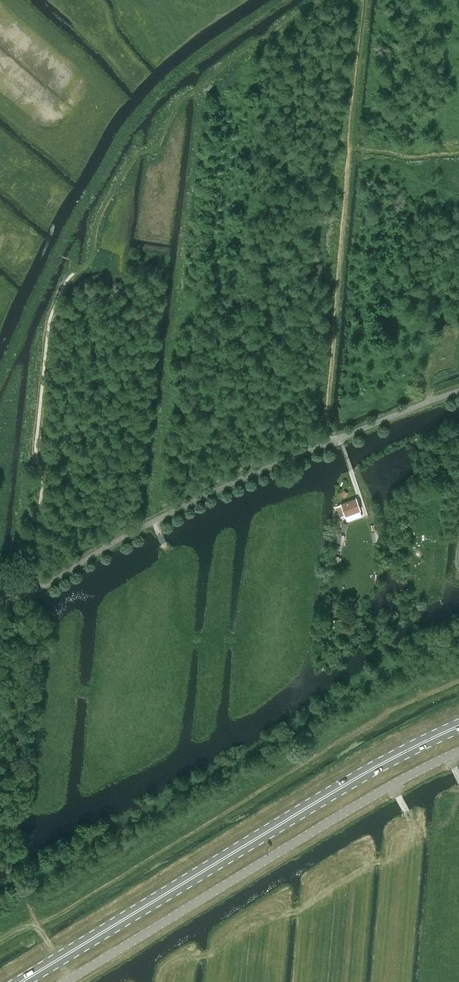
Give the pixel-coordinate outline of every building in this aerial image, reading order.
[(360,510),(355,498),(339,503),(340,505),(335,507),(339,516),(344,515),(344,516),(360,510)]
